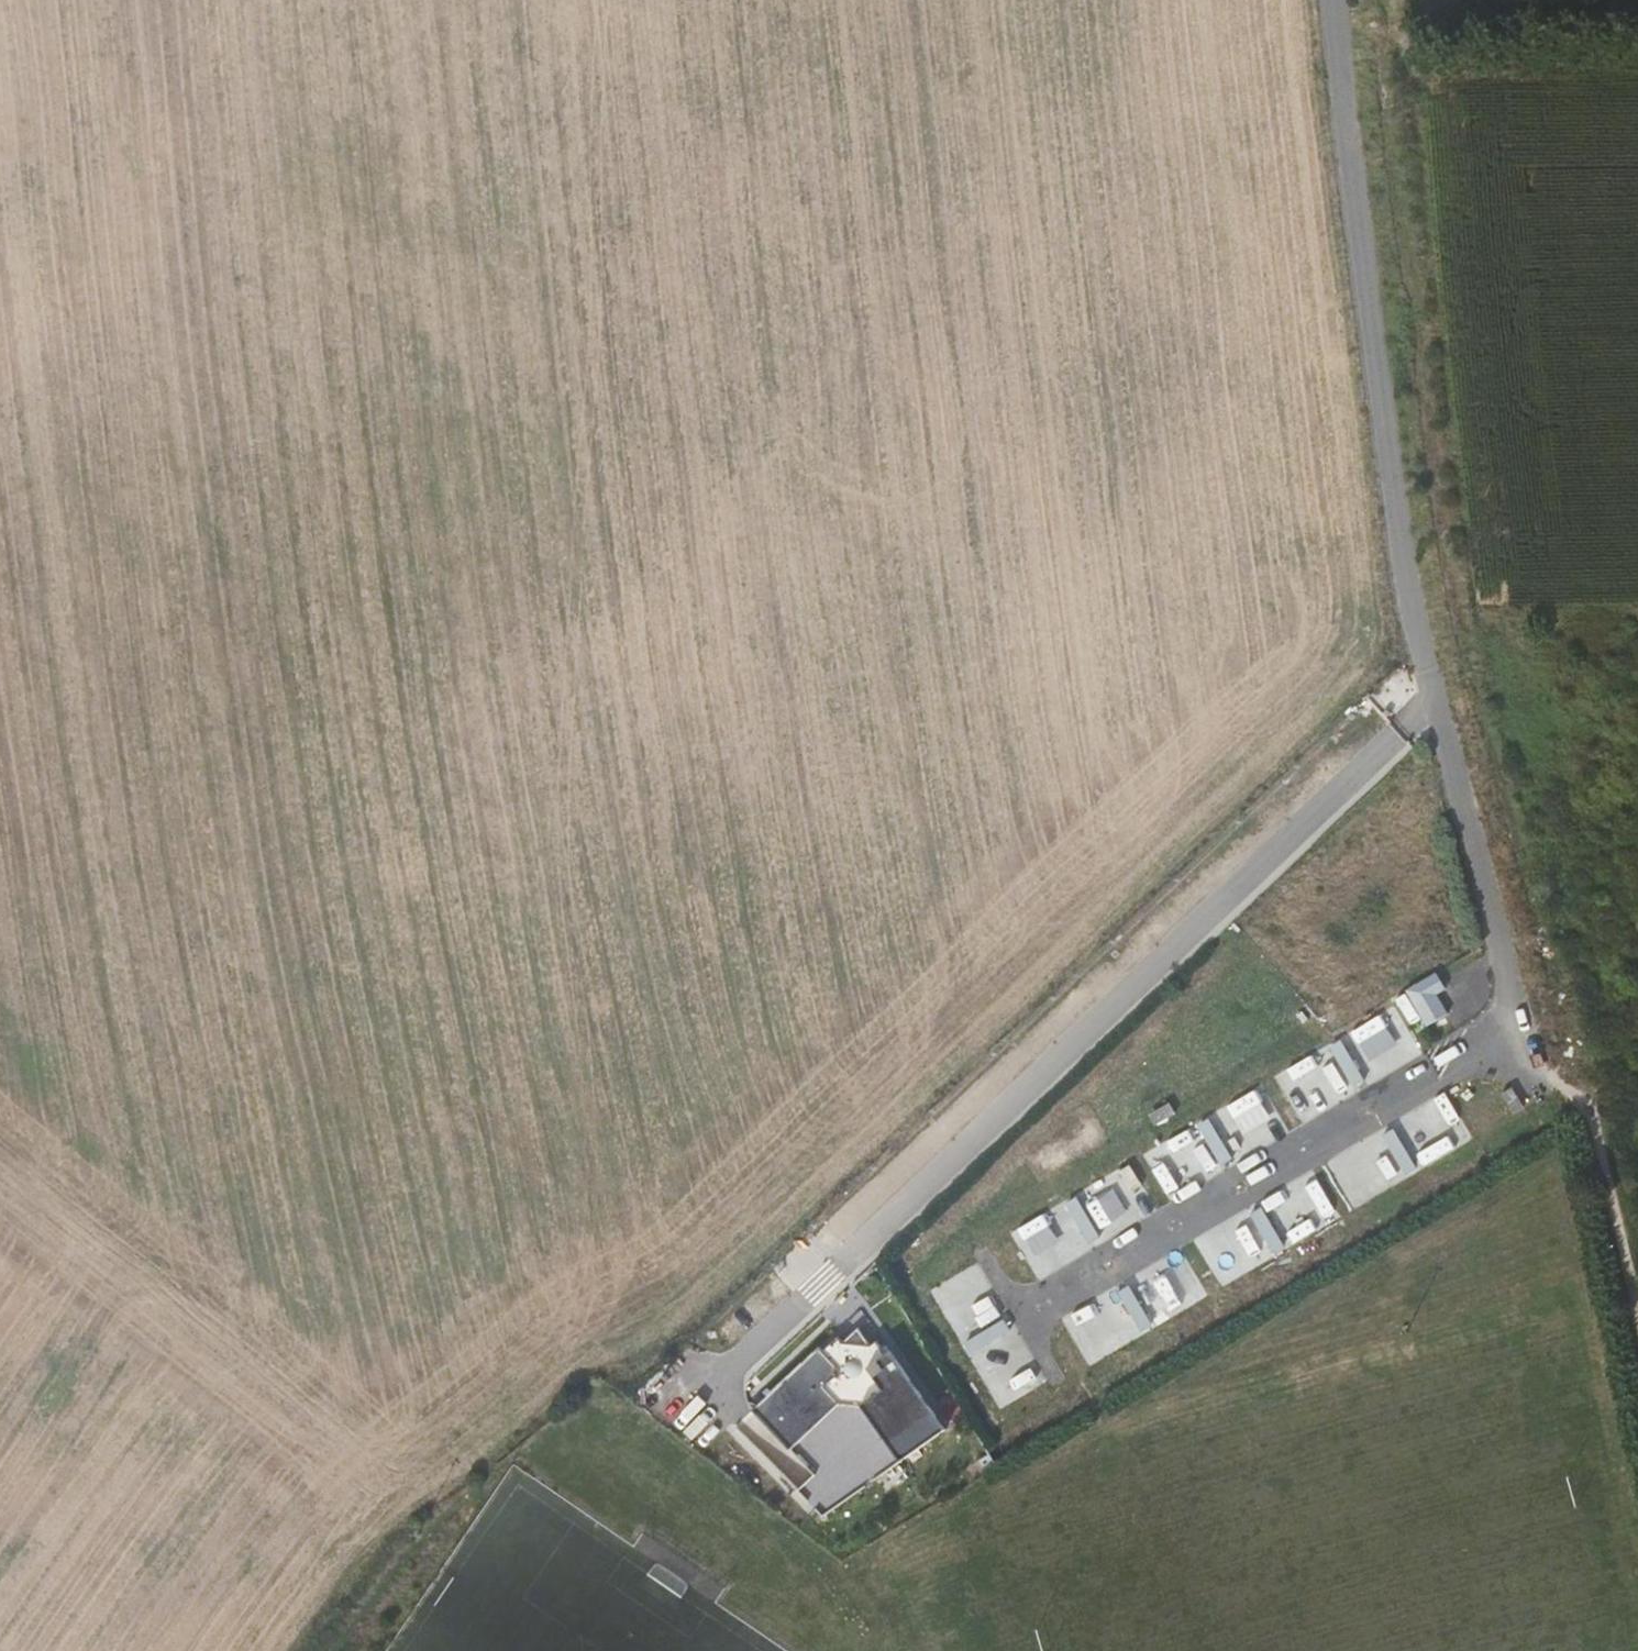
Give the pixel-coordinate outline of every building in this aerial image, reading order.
[(1446,990),(1436,973),(1404,992),(1427,1029),(1449,1015),(1437,995),(1446,990)] [(1329,1049),(1354,1090),(1365,1083),(1341,1042),(1329,1049)] [(1196,1127),(1221,1167),(1232,1160),(1208,1120),(1196,1127)] [(1382,1138),(1407,1179),(1419,1171),(1395,1130),(1382,1138)] [(1064,1206),(1088,1245),(1100,1238),(1075,1198),(1064,1206)] [(1250,1216),(1273,1256),(1285,1250),(1262,1209),(1250,1216)] [(1121,1291),(1144,1331),(1156,1324),(1133,1284),(1121,1291)] [(965,1342),(972,1353),(1012,1329),(1006,1318),(965,1342)] [(841,1367),(822,1347),(755,1408),(794,1450),(844,1403),(825,1382),(841,1367)]
